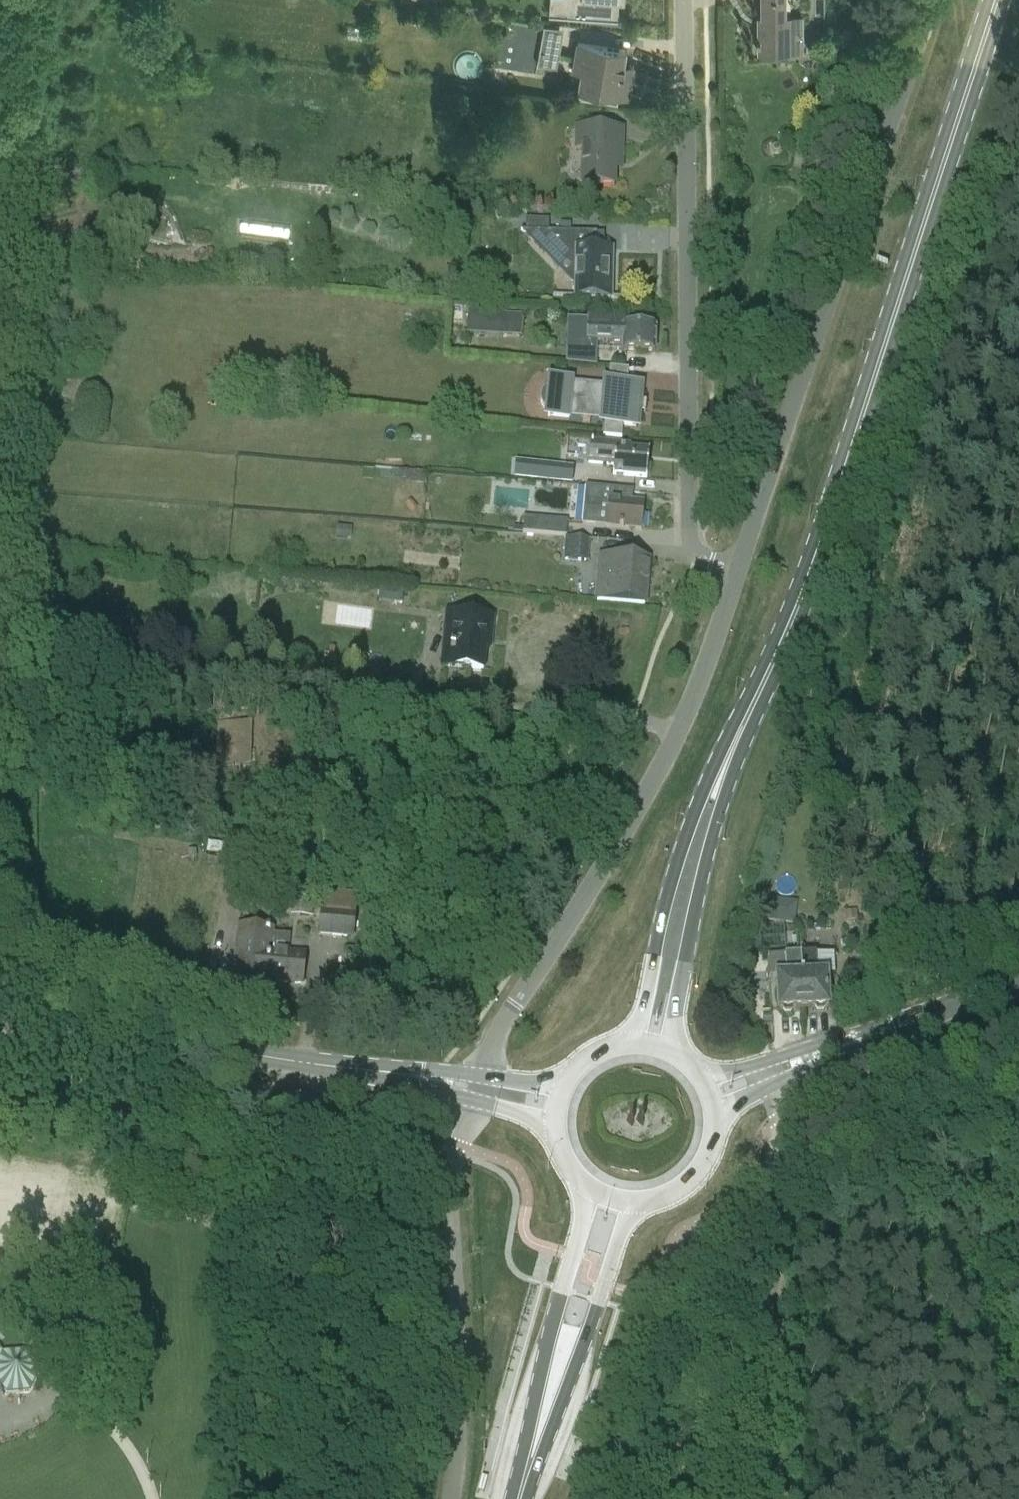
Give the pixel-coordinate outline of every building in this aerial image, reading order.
[(551,10),(619,15),(620,0),(551,0),(551,10)] [(791,34),(805,34),(805,16),(786,15),(786,0),(762,0),(762,28),(759,28),(759,36),(758,36),(758,41),(759,41),(759,50),(790,50),(791,34)] [(576,37),(604,41),(606,32),(578,27),(576,37)] [(563,37),(543,34),(538,63),(558,66),(563,37)] [(579,40),(575,67),(583,68),(581,83),(579,92),(617,99),(619,90),(630,92),(633,76),(624,75),(624,72),(622,72),(626,48),(579,40)] [(622,131),(577,130),(577,150),(583,151),(582,187),(614,187),(615,163),(622,163),(622,131)] [(802,160),(805,145),(797,143),(794,159),(802,160)] [(527,221),(526,232),(541,233),(541,241),(541,250),(555,264),(573,265),(573,287),(573,299),(579,299),(620,300),(620,299),(612,299),(613,251),(603,251),(597,250),(597,236),(597,234),(551,233),(551,221),(527,221)] [(560,225),(559,233),(571,233),(571,225),(560,225)] [(468,312),(467,335),(501,337),(502,313),(468,312)] [(654,354),(655,330),(587,328),(587,343),(623,344),(622,353),(654,354)] [(541,400),(541,401),(541,402),(541,403),(541,404),(542,405),(542,406),(542,407),(543,407),(543,408),(544,409),(544,410),(543,420),(568,423),(569,419),(570,411),(605,414),(604,428),(603,438),(622,440),(623,430),(640,431),(642,414),(646,414),(647,402),(643,402),(644,385),(627,384),(627,386),(608,384),(607,395),(571,391),(572,383),(573,380),(547,378),(546,388),(545,389),(544,390),(544,391),(543,391),(543,392),(542,393),(542,394),(542,395),(541,395),(541,396),(541,400)] [(475,475),(554,482),(556,459),(542,457),(543,447),(477,440),(475,475)] [(613,467),(612,476),(646,480),(647,477),(650,475),(651,468),(648,466),(649,453),(630,452),(631,447),(590,443),(588,464),(613,467)] [(586,487),(584,509),(583,526),(605,527),(641,531),(644,505),(632,504),(633,492),(586,487)] [(568,522),(524,518),(523,534),(567,537),(568,522)] [(350,541),(351,529),(337,528),(336,540),(350,541)] [(590,540),(567,539),(566,562),(589,563),(590,540)] [(597,602),(645,606),(648,562),(600,558),(597,602)] [(402,605),(403,592),(391,591),(391,600),(394,604),(402,605)] [(454,615),(449,668),(483,671),(486,640),(491,641),(493,618),(454,615)] [(216,767),(251,767),(252,714),(217,713),(216,767)] [(232,848),(228,847),(207,844),(206,856),(227,859),(231,859),(232,848)] [(827,882),(841,880),(839,865),(825,867),(827,882)] [(323,891),(321,910),(318,937),(354,940),(358,894),(323,891)] [(769,894),(761,893),(758,918),(774,920),(777,901),(769,900),(769,894)] [(293,916),(314,917),(315,899),(294,898),(293,916)] [(274,932),(239,928),(234,979),(268,982),(271,954),(272,954),(273,944),(274,935),(274,932)] [(274,935),(273,944),(272,954),(271,954),(268,982),(302,985),(305,955),(289,954),(290,946),(290,936),(274,935)] [(829,1009),(827,976),(816,977),(815,958),(800,959),(802,1011),(815,1010),(817,1013),(823,1013),(825,1009),(829,1009)] [(784,960),(785,978),(776,979),(779,1012),(782,1012),(784,1015),(791,1015),(793,1011),(802,1011),(800,959),(784,960)] [(6,1395),(31,1393),(41,1371),(27,1351),(4,1353),(0,1348),(0,1385),(6,1395)]
